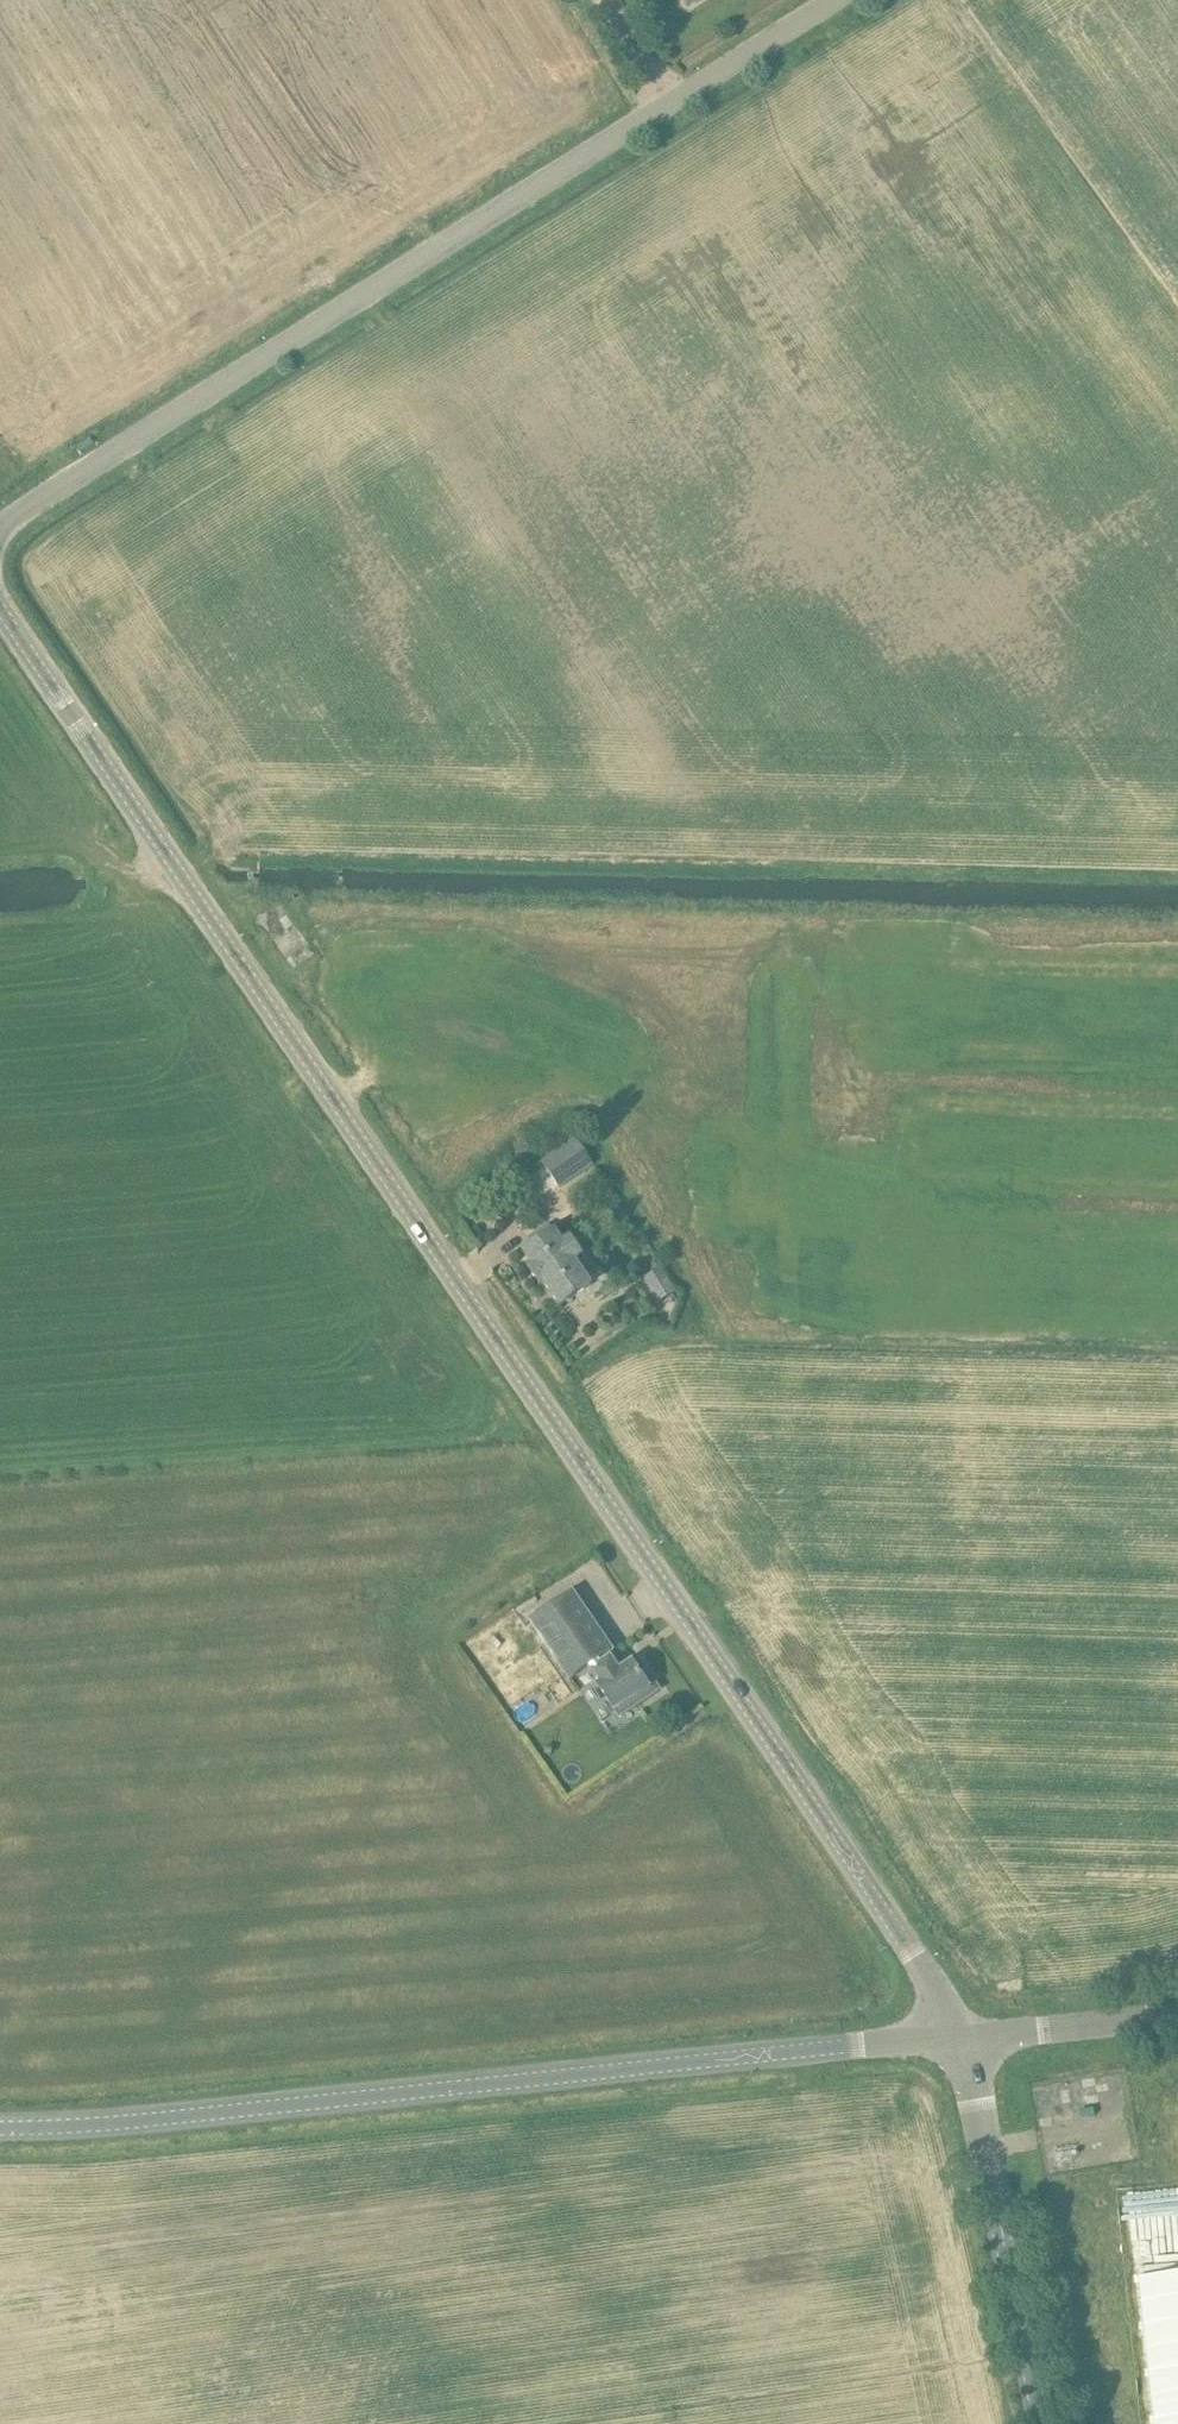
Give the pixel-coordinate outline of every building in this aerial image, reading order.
[(594,1166),(575,1138),(541,1162),(560,1189),(594,1166)] [(561,1243),(553,1233),(524,1253),(560,1305),(589,1285),(574,1263),(583,1256),(570,1237),(561,1243)] [(677,1292),(662,1267),(644,1279),(658,1303),(677,1292)] [(556,1603),(574,1590),(564,1578),(547,1590),(556,1603)] [(640,1675),(632,1663),(619,1672),(607,1654),(611,1651),(572,1594),(552,1607),(531,1622),(543,1639),(569,1677),(588,1664),(601,1682),(597,1685),(615,1711),(629,1701),(631,1700),(635,1705),(658,1690),(646,1671),(640,1675)]
